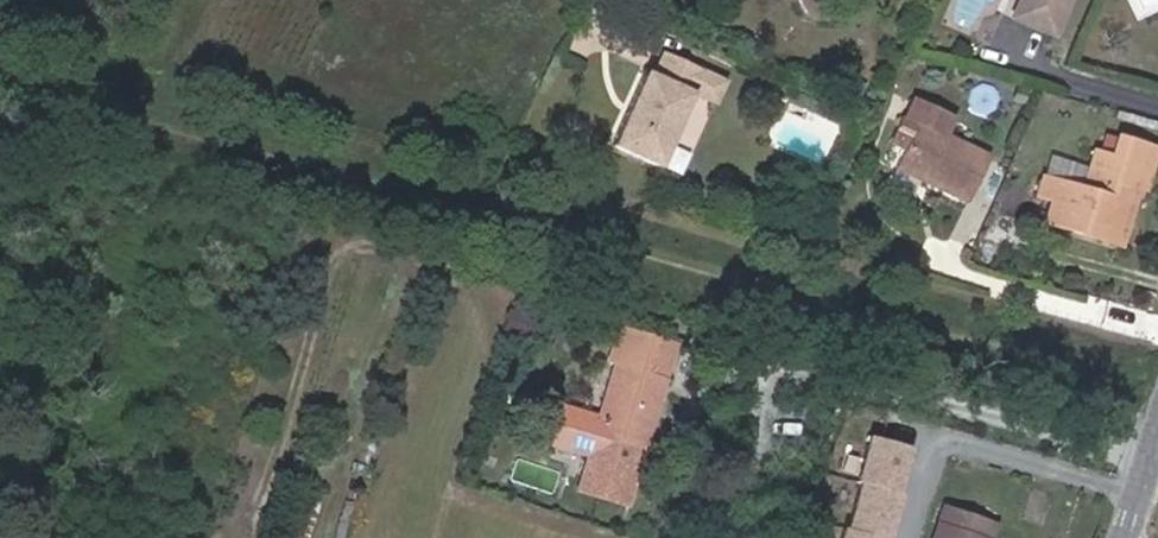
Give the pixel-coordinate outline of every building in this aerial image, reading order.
[(802,1),(808,19),(824,27),(837,0),(803,0),(802,1)] [(1025,21),(1036,0),(1021,0),(1014,16),(1025,21)] [(1025,21),(1052,35),(1069,0),(1036,0),(1025,21)] [(696,93),(706,70),(665,52),(656,74),(648,72),(614,145),(664,166),(696,93)] [(706,70),(696,93),(719,102),(729,80),(706,70)] [(908,145),(898,166),(966,200),(987,156),(946,136),(953,119),(912,100),(893,137),(908,145)] [(1080,219),(1124,232),(1137,187),(1143,188),(1155,147),(1118,138),(1111,157),(1094,152),(1084,189),(1042,177),(1037,196),(1051,200),(1045,222),(1077,231),(1080,219)] [(1120,245),(1124,232),(1080,219),(1077,231),(1120,245)] [(675,346),(619,329),(610,362),(615,363),(599,416),(564,405),(551,447),(588,459),(595,461),(584,495),(626,508),(675,346)] [(857,434),(830,537),(882,537),(905,446),(857,434)] [(577,493),(584,495),(595,461),(588,459),(577,493)] [(997,524),(942,505),(931,537),(992,537),(997,524)]
